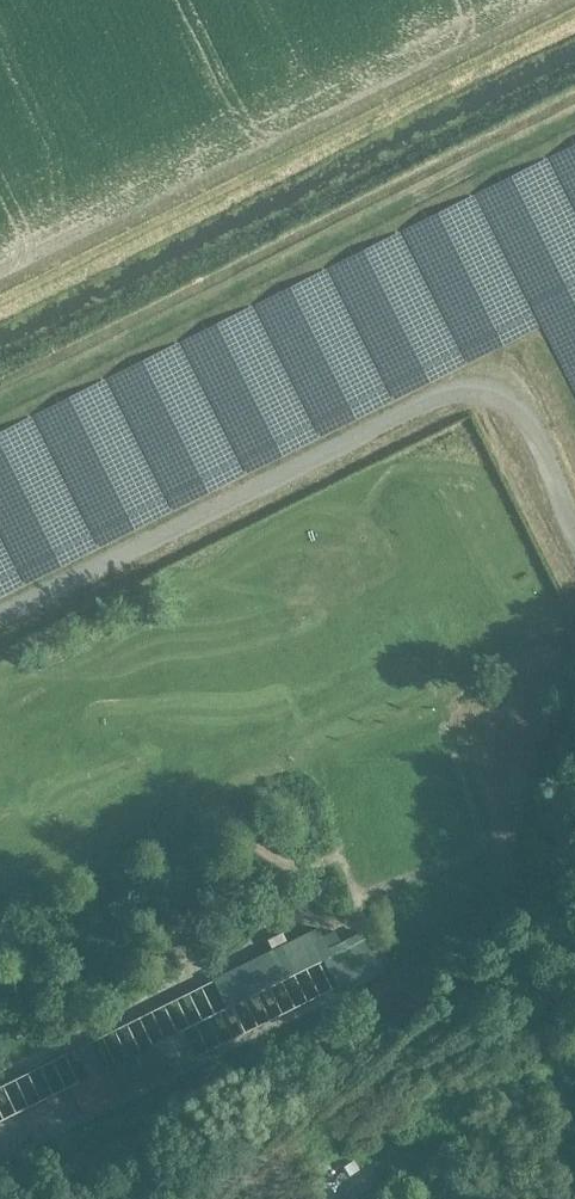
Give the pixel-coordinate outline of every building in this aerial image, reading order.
[(381,971),(362,932),(340,943),(334,930),(321,937),(317,927),(0,1085),(0,1120),(69,1086),(82,1113),(174,1067),(175,1069),(181,1066),(180,1064),(344,983),(352,1001),(365,994),(359,982),(381,971)]
